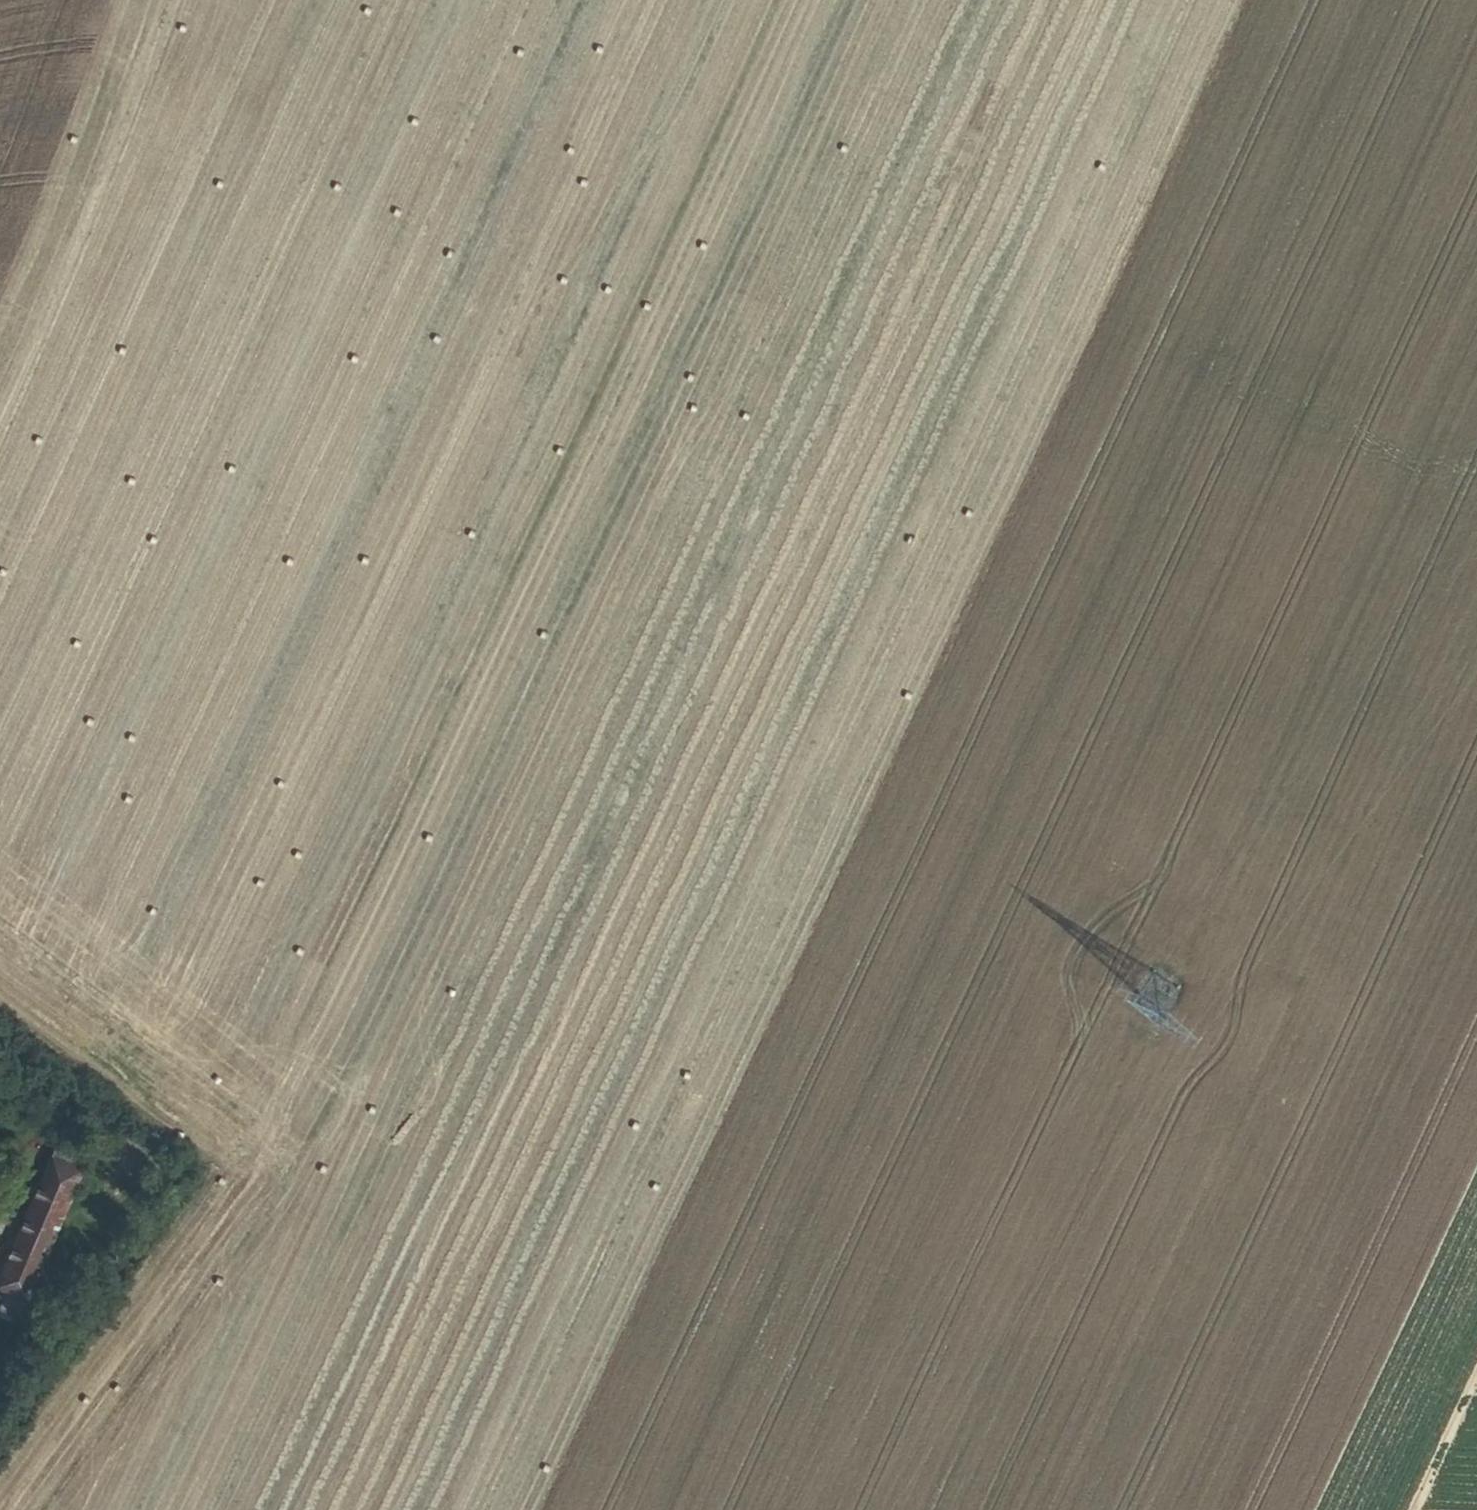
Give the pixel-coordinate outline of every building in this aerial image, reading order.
[(87,1157),(56,1144),(0,1278),(0,1294),(4,1295),(25,1304),(87,1157)] [(4,1295),(0,1304),(0,1313),(18,1321),(25,1304),(4,1295)]
